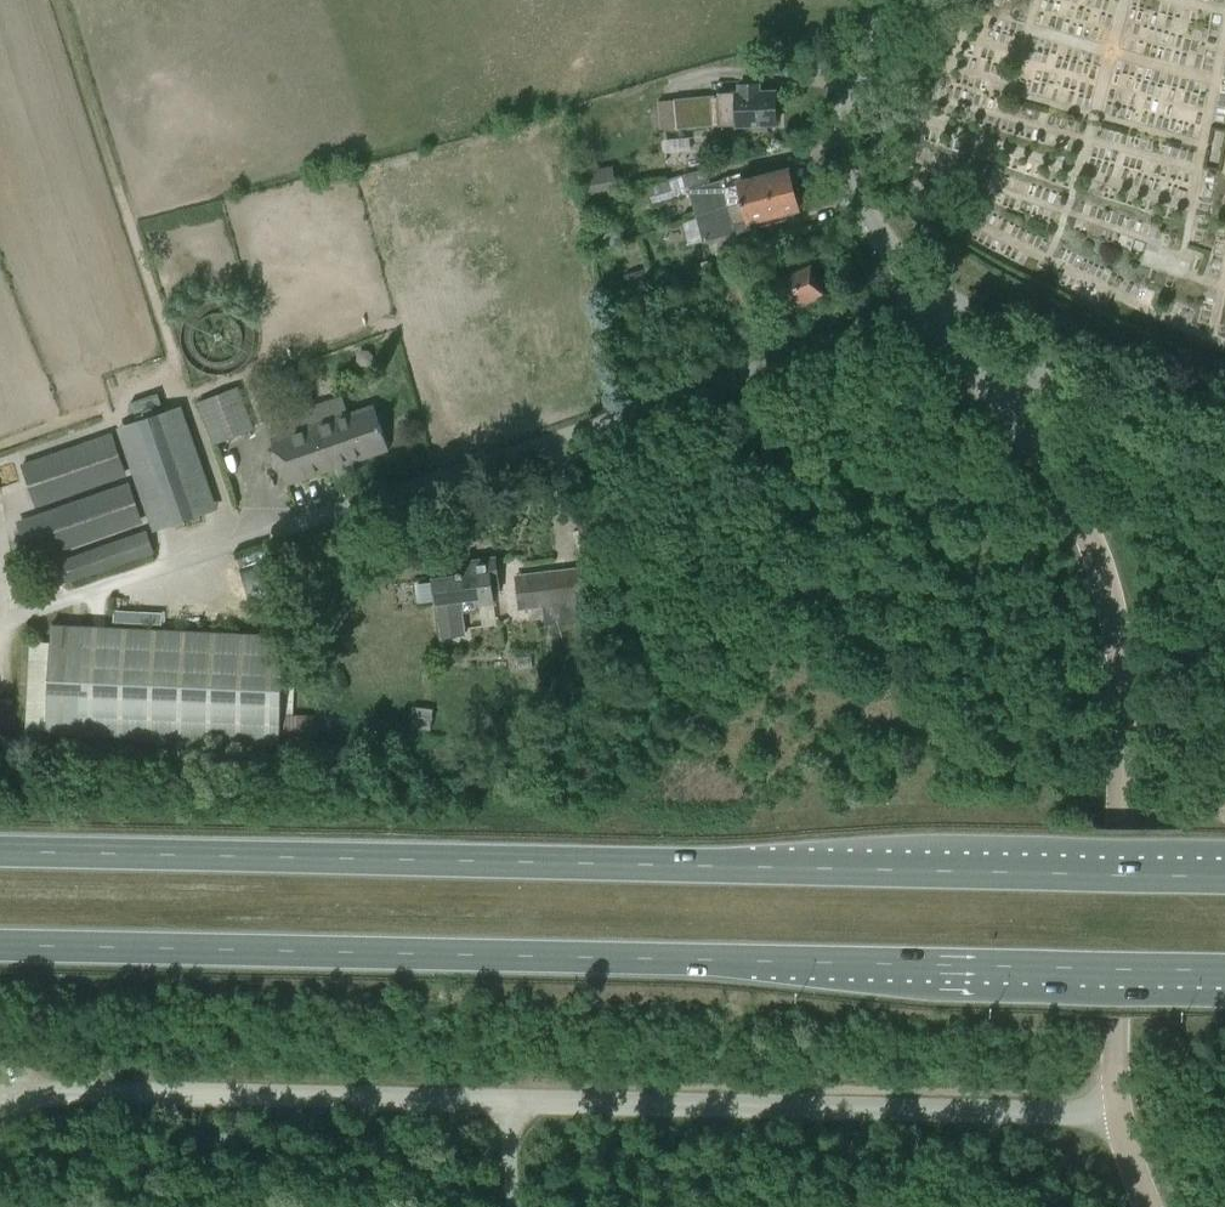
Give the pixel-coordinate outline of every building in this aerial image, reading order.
[(719,97),(675,100),(677,131),(737,126),(776,125),(776,119),(780,117),(779,109),(776,107),(775,91),(760,92),(759,84),(718,85),(719,97)] [(613,166),(581,172),(587,200),(619,194),(613,166)] [(740,185),(726,188),(724,179),(690,188),(702,242),(738,233),(751,230),(749,222),(799,210),(797,205),(800,201),(798,196),(794,193),(793,186),(795,182),(793,177),(790,174),(789,170),(739,182),(740,185)] [(669,180),(648,185),(652,203),(673,199),(669,180)] [(617,232),(592,242),(598,255),(622,245),(617,232)] [(735,244),(720,248),(722,259),(737,255),(735,244)] [(784,312),(823,295),(810,263),(760,284),(774,317),(785,312),(784,312)] [(749,268),(717,281),(727,307),(746,299),(760,294),(749,268)] [(646,270),(625,276),(630,291),(651,285),(646,270)] [(715,329),(698,336),(701,344),(718,337),(715,329)] [(251,383),(265,423),(311,407),(296,367),(251,383)] [(198,402),(213,444),(254,430),(239,388),(198,402)] [(272,439),(288,485),(389,451),(373,406),(272,439)] [(132,424),(167,526),(202,514),(167,412),(132,424)] [(26,459),(40,500),(126,472),(119,452),(116,453),(109,432),(26,459)] [(30,519),(36,538),(51,532),(58,551),(143,521),(130,484),(30,519)] [(64,565),(70,585),(155,559),(149,539),(64,565)] [(434,583),(420,585),(423,604),(437,603),(442,639),(466,636),(463,614),(481,611),(494,609),(492,593),(501,592),(497,563),(461,568),(462,576),(433,580),(434,583)] [(515,575),(520,612),(543,609),(543,605),(567,602),(567,606),(591,603),(587,566),(515,575)] [(46,733),(281,745),(286,636),(52,625),(46,733)] [(554,676),(551,687),(566,691),(569,679),(554,676)] [(412,707),(409,729),(431,732),(434,710),(412,707)]
